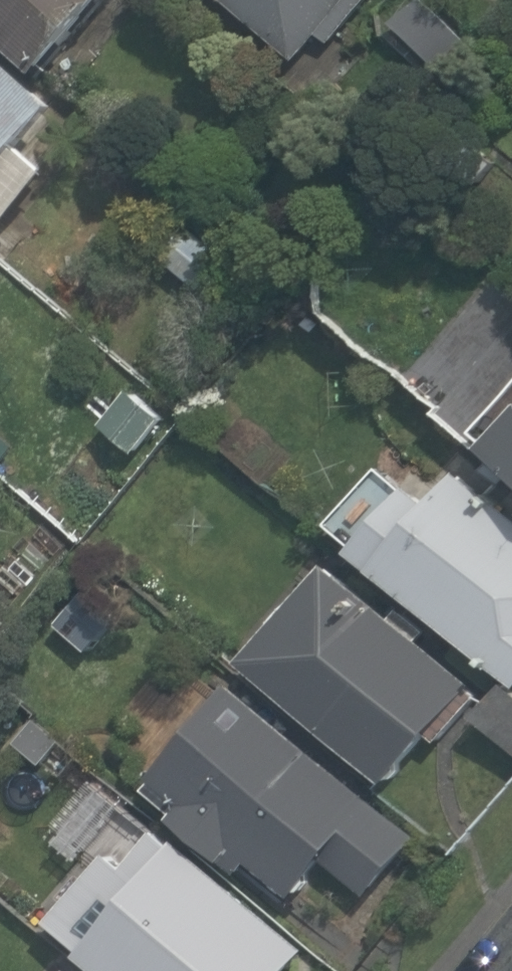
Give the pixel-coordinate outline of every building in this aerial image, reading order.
[(45,74),(109,0),(0,0),(0,37),(45,74)] [(294,57),(347,0),(232,0),(294,57)] [(0,46),(0,176),(66,96),(0,46)] [(228,258),(180,222),(157,252),(205,288),(228,258)] [(142,389),(103,438),(144,471),(183,421),(142,389)] [(494,447),(511,462),(511,427),(494,447)] [(457,460),(374,558),(511,674),(511,504),(457,460)] [(484,691),(338,565),(261,655),(407,780),(484,691)] [(422,828),(247,682),(162,783),(188,808),(181,818),(249,873),(258,861),(300,897),(331,866),(372,894),(422,828)] [(167,828),(134,869),(116,854),(63,924),(115,970),(293,970),(312,949),(167,828)]
